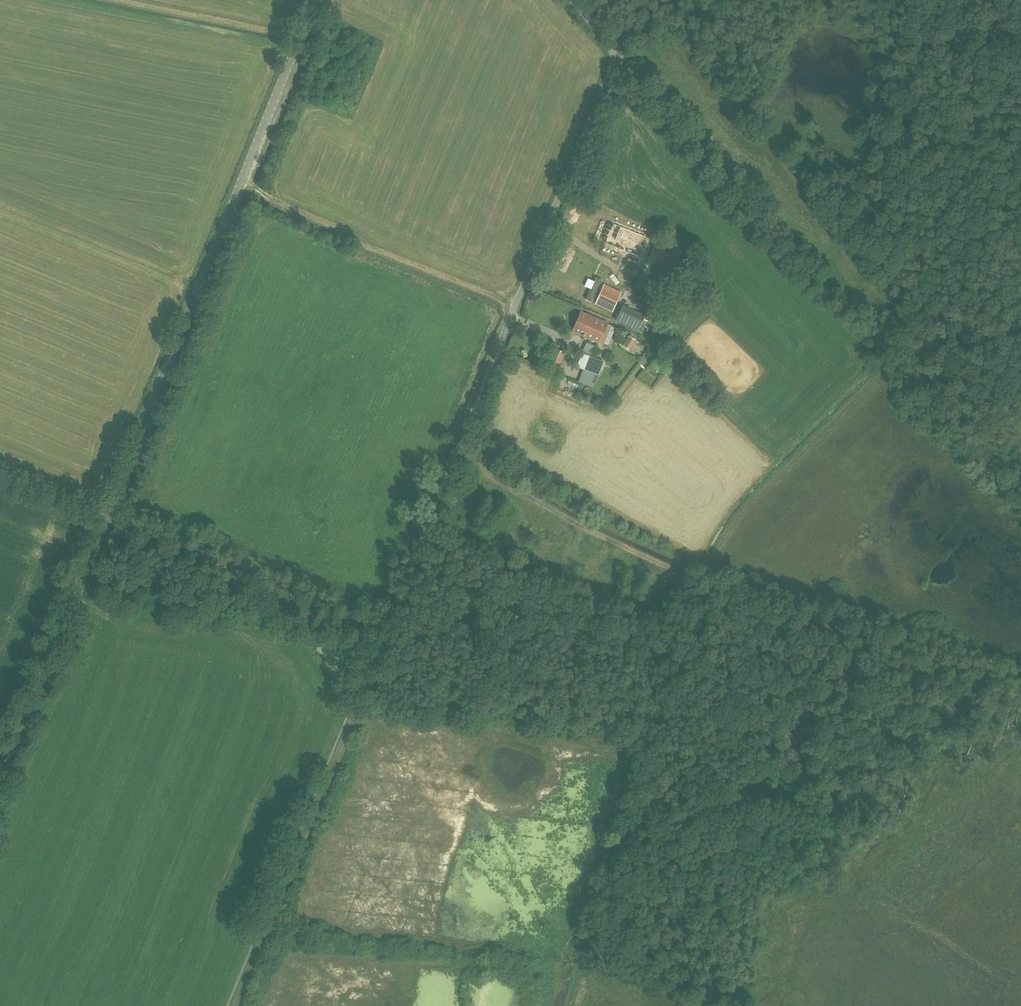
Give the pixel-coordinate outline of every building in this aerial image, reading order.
[(636,256),(644,236),(612,223),(605,243),(636,256)] [(657,252),(654,258),(673,266),(676,256),(673,255),(676,248),(658,241),(655,249),(657,250),(657,252)] [(604,284),(595,304),(613,312),(621,292),(604,284)] [(646,315),(623,305),(615,321),(637,332),(646,315)] [(582,312),(573,332),(600,343),(608,323),(582,312)] [(636,340),(629,336),(622,347),(629,351),(636,340)] [(559,368),(565,353),(556,349),(550,364),(559,368)] [(582,353),(577,367),(599,375),(603,362),(582,353)]
